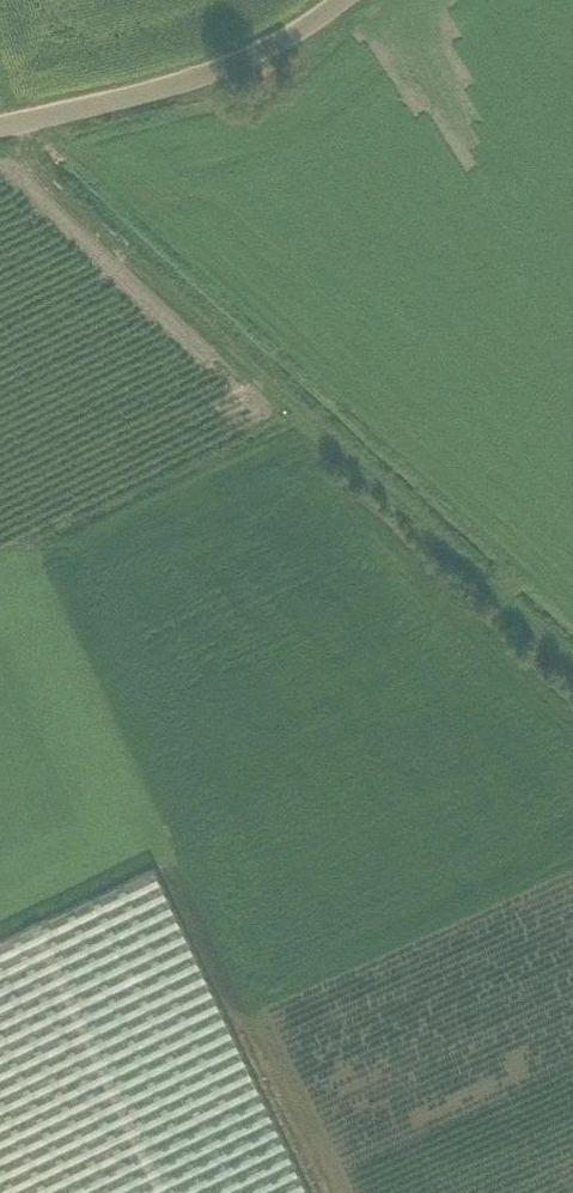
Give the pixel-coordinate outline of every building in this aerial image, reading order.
[(155,867),(0,940),(0,1176),(8,1192),(310,1192),(155,867)]
